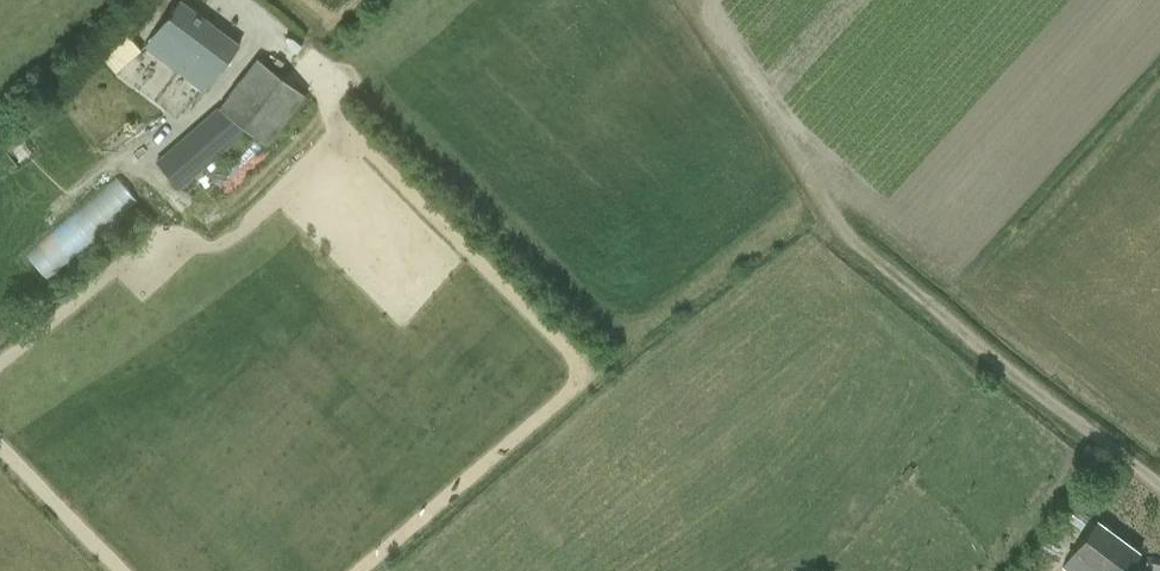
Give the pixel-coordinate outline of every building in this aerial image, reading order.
[(225,64),(239,44),(180,0),(179,0),(165,19),(145,45),(205,90),(225,64)] [(109,60),(126,77),(151,53),(134,35),(109,60)] [(266,143),(289,113),(304,94),(273,71),(257,58),(243,77),(219,107),(157,160),(179,187),(247,129),(266,143)] [(43,255),(64,278),(148,203),(127,180),(43,255)] [(1140,553),(1096,520),(1073,551),(1100,570),(1126,570),(1140,553)]
